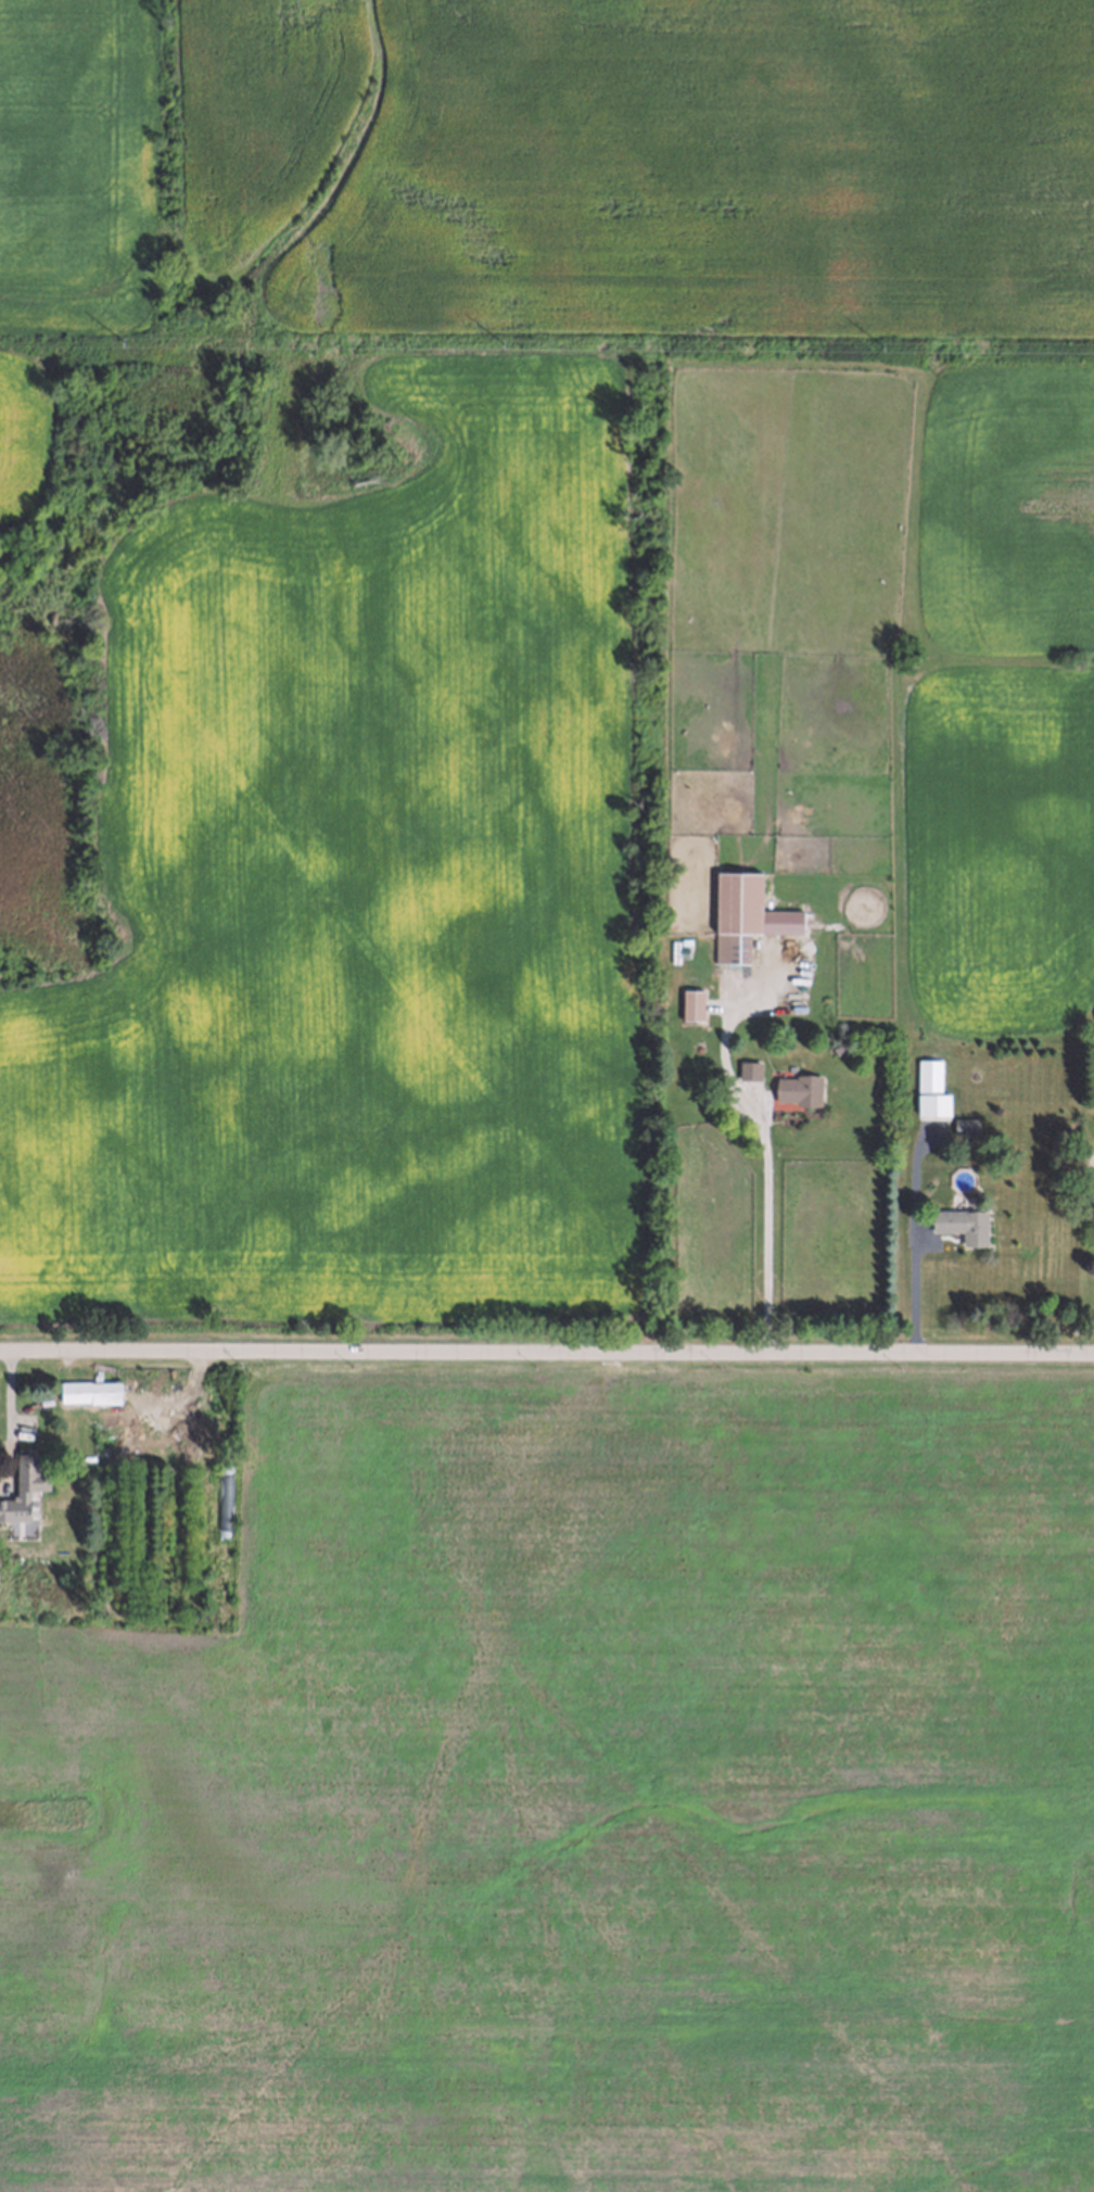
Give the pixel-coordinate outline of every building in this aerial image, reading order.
[(712,963),(714,874),(760,875),(759,911),(801,912),(800,935),(748,934),(747,964),(712,963)] [(680,993),(697,993),(696,1019),(680,1019),(680,993)] [(738,1079),(738,1059),(760,1059),(760,1079),(738,1079)] [(911,1061),(934,1061),(933,1094),(941,1094),(941,1116),(911,1115),(911,1061)] [(775,1102),(775,1076),(820,1076),(819,1103),(775,1102)] [(947,1122),(971,1123),(971,1135),(947,1135),(947,1122)] [(925,1213),(977,1214),(977,1246),(956,1245),(956,1228),(945,1228),(945,1231),(925,1230),(925,1213)] [(56,1382),(116,1382),(116,1404),(55,1404),(56,1382)] [(16,1518),(0,1517),(0,1494),(17,1494),(18,1447),(35,1447),(35,1472),(48,1472),(47,1488),(28,1487),(28,1494),(35,1495),(35,1508),(16,1508),(16,1518)] [(8,1545),(0,1544),(1,1535),(9,1536),(8,1545)]
